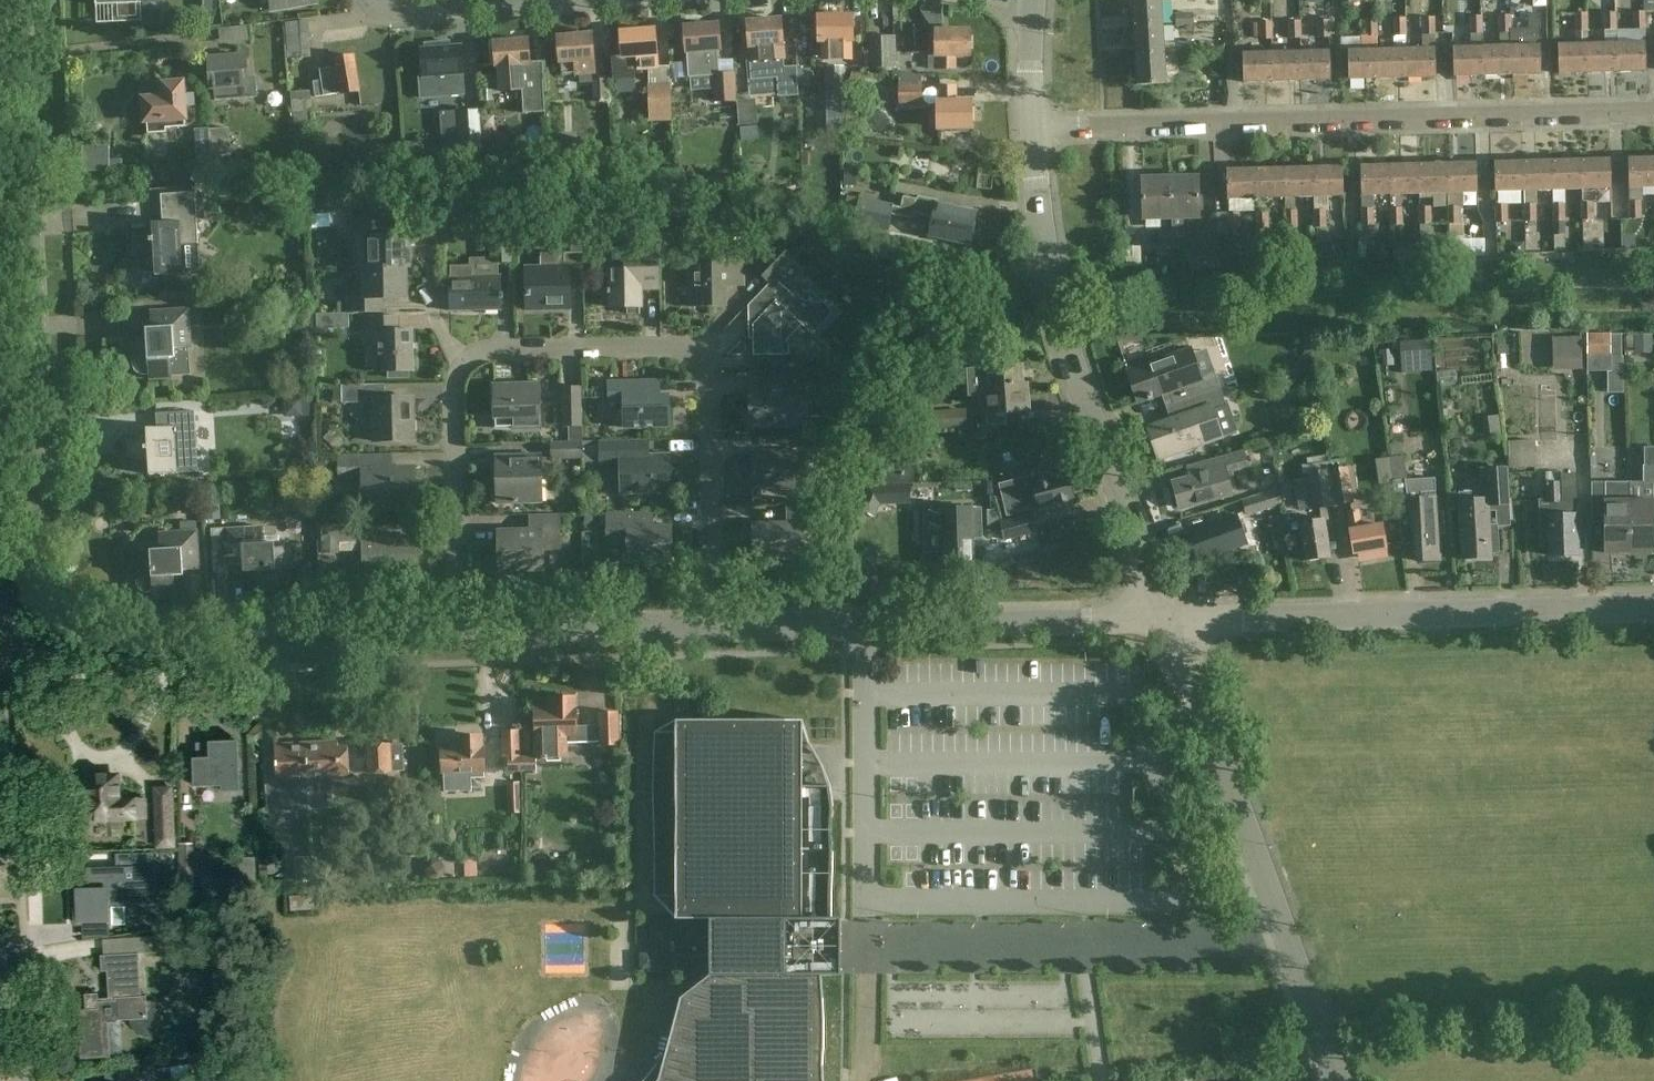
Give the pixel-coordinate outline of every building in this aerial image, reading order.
[(97,5),(116,5),(117,22),(142,21),(141,0),(96,0),(97,5)] [(272,10),(315,2),(314,0),(270,0),(272,10)] [(1134,26),(1163,25),(1162,0),(1132,0),(1134,26)] [(1198,10),(1217,11),(1217,0),(1199,0),(1198,10)] [(1479,11),(1495,11),(1496,0),(1479,0),(1479,11)] [(1645,10),(1634,11),(1635,27),(1635,28),(1646,28),(1646,27),(1645,10)] [(1616,11),(1605,11),(1606,29),(1616,29),(1617,29),(1616,11)] [(1587,12),(1577,12),(1577,28),(1577,30),(1587,29),(1588,29),(1587,12)] [(1194,24),(1193,13),(1176,14),(1176,25),(1194,24)] [(850,60),(850,40),(853,40),(853,15),(819,16),(819,40),(834,40),(834,60),(850,60)] [(1482,33),(1483,33),(1483,15),(1473,15),(1473,31),(1473,33),(1482,33)] [(1510,32),(1512,32),(1512,29),(1512,15),(1501,15),(1501,32),(1510,32)] [(1435,16),(1425,16),(1425,33),(1425,34),(1435,33),(1435,16)] [(1406,18),(1395,19),(1395,35),(1406,34),(1406,18)] [(782,19),(748,22),(750,46),(752,61),(750,61),(751,80),(777,78),(777,68),(784,68),(784,58),(783,43),(784,43),(782,19)] [(1319,36),(1330,36),(1330,19),(1319,19),(1319,36)] [(1377,19),(1366,19),(1366,35),(1377,35),(1377,19)] [(311,57),(308,20),(286,22),(289,58),(311,57)] [(1272,37),(1272,20),(1261,20),(1261,37),(1272,37)] [(1290,20),(1290,37),(1301,37),(1301,20),(1290,20)] [(716,69),(720,68),(718,48),(721,48),(719,24),(685,27),(689,77),(714,75),(716,101),(736,99),(734,73),(716,74),(716,69)] [(1165,54),(1178,53),(1178,43),(1164,44),(1163,25),(1134,26),(1136,56),(1165,54)] [(1196,40),(1219,40),(1219,25),(1196,25),(1196,40)] [(1617,42),(1617,72),(1647,71),(1646,41),(1647,41),(1647,27),(1646,27),(1646,28),(1635,28),(1635,27),(1632,27),(1632,29),(1630,29),(1630,42),(1617,42)] [(1540,44),(1540,31),(1530,31),(1530,28),(1512,29),(1512,32),(1510,32),(1511,45),(1512,45),(1512,74),(1541,73),(1540,44)] [(1588,43),(1587,29),(1577,30),(1577,28),(1576,28),(1576,43),(1558,43),(1559,73),(1588,72),(1588,43)] [(655,29),(621,32),(625,70),(658,67),(655,29)] [(970,30),(936,29),(935,68),(955,69),(955,54),(969,54),(970,30)] [(1605,29),(1605,42),(1588,43),(1588,72),(1617,72),(1617,42),(1616,29),(1606,29),(1605,29)] [(1483,46),(1482,33),(1473,33),(1473,31),(1471,31),(1471,46),(1454,47),(1455,76),(1484,75),(1483,46)] [(1436,47),(1435,33),(1425,34),(1425,33),(1423,33),(1423,35),(1422,35),(1422,47),(1407,48),(1408,77),(1437,76),(1436,47)] [(592,34),(558,37),(560,60),(561,60),(562,75),(596,73),(595,71),(592,72),(591,58),(594,58),(592,34)] [(1364,49),(1348,49),(1349,78),(1378,78),(1378,48),(1377,35),(1366,35),(1364,35),(1364,49)] [(870,67),(878,67),(896,66),(895,36),(869,38),(870,67)] [(529,40),(495,43),(497,66),(499,93),(522,91),(524,114),(545,112),(543,87),(543,62),(531,63),(529,40)] [(1195,42),(1178,43),(1178,53),(1178,54),(1195,53),(1195,42)] [(464,94),(460,45),(422,48),(424,75),(419,75),(421,97),(464,94)] [(1511,45),(1483,46),(1484,75),(1512,74),(1512,45),(1511,45)] [(1395,48),(1378,48),(1378,78),(1408,77),(1407,48),(1395,48)] [(1273,80),(1302,80),(1302,50),(1272,51),(1273,80)] [(1331,50),(1302,50),(1302,80),(1331,79),(1331,50)] [(1273,80),(1272,51),(1243,52),(1244,81),(1273,80)] [(1181,83),(1180,83),(1179,72),(1179,71),(1166,72),(1165,54),(1136,56),(1137,85),(1166,83),(1166,84),(1181,83)] [(322,80),(314,82),(316,96),(360,90),(354,55),(336,58),(337,67),(320,69),(322,80)] [(256,97),(254,82),(253,82),(252,76),(247,76),(246,57),(208,60),(210,86),(214,86),(215,100),(256,97)] [(845,88),(844,66),(827,66),(827,88),(845,88)] [(797,67),(784,68),(777,68),(777,78),(779,97),(799,96),(797,67)] [(1196,71),(1179,72),(1180,83),(1181,83),(1197,82),(1196,71)] [(608,79),(594,80),(595,102),(609,101),(608,79)] [(184,106),(194,105),(193,94),(183,95),(182,82),(164,83),(165,97),(144,99),(145,121),(147,121),(147,134),(166,133),(166,128),(186,127),(184,106)] [(650,85),(651,118),(672,118),(670,84),(650,85)] [(922,84),(899,84),(899,103),(922,103),(922,84)] [(938,102),(938,127),(972,127),(971,101),(956,101),(956,86),(940,86),(940,102),(938,102)] [(292,94),(293,111),(311,110),(310,92),(292,94)] [(755,100),(739,101),(740,124),(757,122),(755,100)] [(825,145),(841,145),(842,106),(825,105),(825,145)] [(483,151),(480,110),(457,111),(458,134),(442,135),(443,153),(483,151)] [(231,154),(229,128),(210,129),(212,156),(231,154)] [(198,157),(212,156),(210,129),(196,130),(198,157)] [(648,169),(648,166),(648,154),(634,155),(634,163),(634,170),(648,169)] [(1629,158),(1630,188),(1653,187),(1653,158),(1629,158)] [(110,159),(110,172),(123,172),(123,159),(110,159)] [(1596,203),(1596,189),(1612,188),(1611,159),(1582,160),(1584,220),(1594,219),(1594,203),(1596,203)] [(1553,160),(1524,161),(1525,191),(1525,204),(1526,221),(1537,221),(1536,204),(1538,204),(1538,191),(1554,190),(1553,160)] [(1584,220),(1582,160),(1553,160),(1554,190),(1582,189),(1583,220),(1584,220)] [(1525,191),(1524,161),(1495,162),(1496,192),(1525,191)] [(1448,163),(1450,206),(1461,206),(1461,207),(1463,207),(1462,192),(1478,192),(1477,162),(1448,163)] [(1448,163),(1419,164),(1420,193),(1433,193),(1434,207),(1450,207),(1450,206),(1448,163)] [(1419,164),(1390,165),(1391,194),(1420,193),(1419,164)] [(1390,165),(1361,166),(1362,195),(1362,210),(1363,210),(1363,209),(1374,208),(1374,194),(1391,194),(1390,165)] [(1344,195),(1344,166),(1314,167),(1315,196),(1316,209),(1326,209),(1326,210),(1329,210),(1329,196),(1344,195)] [(1315,196),(1314,167),(1285,168),(1286,197),(1315,196)] [(1257,198),(1256,168),(1227,169),(1228,198),(1257,198)] [(1256,168),(1257,198),(1286,197),(1285,168),(1256,168)] [(1199,217),(1198,177),(1171,178),(1172,217),(1173,230),(1184,230),(1184,217),(1199,217)] [(1172,217),(1171,178),(1143,178),(1144,218),(1172,217)] [(131,261),(139,261),(139,265),(140,269),(143,272),(148,273),(155,272),(155,275),(183,274),(181,244),(198,243),(195,192),(161,194),(162,222),(152,223),(152,228),(129,230),(131,261)] [(893,206),(893,205),(860,199),(855,223),(888,230),(891,215),(914,220),(915,214),(933,218),(929,236),(969,244),(976,212),(938,204),(938,200),(918,196),(917,199),(904,197),(901,208),(893,206)] [(1641,201),(1630,202),(1631,219),(1642,218),(1641,201)] [(1555,203),(1555,221),(1566,220),(1565,203),(1555,203)] [(1497,222),(1509,222),(1508,204),(1496,205),(1497,222)] [(1461,206),(1450,206),(1450,207),(1450,223),(1461,223),(1461,207),(1461,206)] [(1421,224),(1432,224),(1432,207),(1421,207),(1421,224)] [(1374,208),(1363,209),(1363,210),(1364,226),(1375,225),(1374,208)] [(1393,225),(1404,225),(1403,208),(1392,208),(1393,225)] [(1326,209),(1316,209),(1316,226),(1327,226),(1326,210),(1326,209)] [(1287,210),(1288,227),(1298,227),(1298,210),(1287,210)] [(1229,229),(1241,229),(1240,211),(1217,212),(1218,234),(1230,234),(1229,229)] [(1258,211),(1258,228),(1269,228),(1268,211),(1258,211)] [(392,222),(356,223),(357,238),(372,238),(373,266),(363,267),(411,266),(410,236),(392,236),(392,222)] [(1450,223),(1451,241),(1462,241),(1461,223),(1450,223)] [(1173,245),(1173,230),(1161,231),(1161,245),(1173,245)] [(1184,230),(1173,230),(1173,245),(1186,245),(1185,230),(1184,230)] [(1621,250),(1620,236),(1604,237),(1605,250),(1621,250)] [(1634,236),(1620,236),(1621,250),(1635,249),(1634,236)] [(1455,258),(1484,257),(1484,240),(1462,241),(1451,241),(1451,258),(1455,258)] [(779,244),(754,270),(770,284),(795,258),(779,244)] [(643,307),(642,271),(660,270),(660,247),(626,248),(626,271),(610,271),(611,308),(628,307),(629,314),(642,314),(641,307),(643,307)] [(689,265),(690,306),(727,305),(727,286),(745,286),(744,254),(703,255),(703,249),(684,249),(684,265),(689,265)] [(1393,262),(1413,261),(1413,250),(1393,251),(1393,262)] [(583,253),(540,254),(540,268),(527,268),(528,309),(571,308),(570,280),(584,280),(583,253)] [(1222,280),(1221,257),(1190,258),(1191,281),(1222,280)] [(364,296),(348,297),(349,313),(384,312),(384,297),(402,297),(402,267),(411,267),(411,266),(363,267),(364,296)] [(781,274),(758,297),(770,308),(754,325),(754,355),(790,355),(790,339),(807,320),(817,330),(834,312),(811,290),(807,293),(795,281),(792,285),(781,274)] [(452,310),(501,310),(501,276),(451,277),(452,310)] [(133,366),(135,370),(138,373),(143,375),(149,374),(149,379),(171,378),(170,358),(175,357),(175,348),(191,347),(189,309),(150,311),(152,337),(127,338),(128,360),(133,360),(133,366)] [(342,315),(323,324),(331,340),(349,331),(342,315)] [(366,316),(367,340),(373,340),(374,371),(389,370),(390,377),(412,376),(412,369),(413,369),(412,329),(400,330),(399,315),(366,316)] [(1610,334),(1587,334),(1587,357),(1611,356),(1610,334)] [(1553,337),(1554,371),(1583,370),(1582,336),(1553,337)] [(1431,340),(1400,342),(1402,361),(1432,360),(1431,340)] [(1162,394),(1166,406),(1221,387),(1216,371),(1201,376),(1190,347),(1189,347),(1189,348),(1128,370),(1139,400),(1138,401),(1138,402),(1149,398),(1149,399),(1154,398),(1154,397),(1162,394)] [(985,412),(1028,410),(1027,393),(1022,393),(1020,365),(982,367),(985,412)] [(821,385),(857,384),(856,369),(821,369),(821,385)] [(651,381),(610,382),(610,401),(625,401),(625,426),(669,425),(669,395),(659,396),(658,381),(651,381)] [(385,397),(385,383),(358,384),(358,385),(342,385),(343,403),(373,402),(374,440),(415,439),(414,396),(385,397)] [(539,384),(495,385),(496,417),(514,417),(514,428),(540,428),(539,384)] [(782,385),(782,390),(751,391),(752,425),(795,425),(809,424),(808,407),(808,384),(782,385)] [(582,425),(581,387),(563,387),(564,425),(582,425)] [(1227,404),(1221,387),(1166,406),(1171,419),(1148,427),(1159,458),(1222,436),(1213,409),(1227,404)] [(966,409),(928,412),(930,430),(967,427),(966,409)] [(288,426),(304,425),(303,410),(287,411),(288,426)] [(197,448),(195,411),(156,413),(157,427),(147,428),(147,434),(124,435),(125,460),(133,460),(133,464),(134,468),(138,471),(142,472),(149,471),(149,474),(177,473),(175,449),(197,448)] [(816,437),(817,452),(850,452),(858,436),(816,437)] [(670,454),(650,455),(649,439),(639,439),(599,440),(600,459),(600,464),(622,464),(623,493),(671,492),(670,454)] [(1535,467),(1534,440),(1508,441),(1509,468),(1535,467)] [(583,457),(583,442),(553,442),(553,458),(583,457)] [(805,451),(754,452),(755,471),(753,471),(753,487),(806,486),(805,451)] [(1249,468),(1244,451),(1186,466),(1189,478),(1174,482),(1180,507),(1231,493),(1227,478),(1234,476),(1233,472),(1249,468)] [(877,484),(916,483),(915,454),(876,456),(877,484)] [(393,455),(339,456),(340,476),(362,475),(363,508),(416,507),(415,467),(393,468),(393,455)] [(541,455),(497,456),(498,502),(534,501),(542,501),(542,479),(541,455)] [(1314,507),(1333,504),(1328,469),(1329,469),(1328,462),(1302,466),(1304,474),(1309,473),(1314,507)] [(1030,469),(1031,475),(999,483),(1004,499),(1008,515),(1022,511),(1040,506),(1041,509),(1075,500),(1068,472),(1052,476),(1049,464),(1030,469)] [(1628,482),(1629,498),(1630,552),(1653,552),(1653,509),(1653,464),(1644,464),(1644,482),(1628,482)] [(1355,503),(1349,466),(1330,469),(1336,506),(1355,503)] [(1486,492),(1459,493),(1459,500),(1460,500),(1463,557),(1492,556),(1492,554),(1499,553),(1497,507),(1509,506),(1508,469),(1485,470),(1486,492)] [(1547,471),(1548,499),(1539,500),(1539,542),(1548,541),(1549,554),(1579,554),(1578,499),(1562,500),(1561,471),(1547,471)] [(1393,480),(1399,518),(1413,515),(1413,530),(1416,530),(1417,560),(1441,559),(1437,477),(1406,479),(1406,478),(1393,480)] [(1605,552),(1630,552),(1629,498),(1628,482),(1628,481),(1605,482),(1605,552)] [(861,509),(875,515),(879,504),(910,504),(910,487),(869,488),(861,509)] [(1277,489),(1243,499),(1247,513),(1281,503),(1277,489)] [(768,556),(768,561),(803,560),(802,523),(816,523),(815,505),(786,506),(787,523),(754,524),(754,540),(752,540),(750,542),(750,550),(752,552),(755,552),(755,557),(768,556)] [(981,534),(981,508),(971,508),(971,507),(942,508),(942,509),(924,510),(925,531),(943,530),(944,568),(973,567),(972,534),(981,534)] [(1348,511),(1352,529),(1350,529),(1354,553),(1369,550),(1370,558),(1388,555),(1386,547),(1387,547),(1382,523),(1362,527),(1359,509),(1348,511)] [(608,546),(628,546),(628,562),(672,561),(671,526),(654,526),(654,513),(585,515),(586,545),(608,545),(608,546)] [(1033,513),(1001,522),(1005,539),(1038,530),(1033,513)] [(1236,513),(1220,519),(1221,520),(1188,532),(1198,560),(1246,542),(1236,513)] [(499,570),(544,569),(543,549),(560,549),(559,515),(531,516),(531,529),(498,530),(499,570)] [(1305,560),(1330,556),(1324,517),(1299,521),(1305,560)] [(323,552),(339,552),(339,540),(356,540),(356,524),(323,525),(323,552)] [(277,590),(277,585),(283,585),(287,583),(290,580),(291,575),(291,569),(296,569),(294,547),(274,548),(274,543),(265,543),(264,527),(211,530),(212,552),(227,551),(228,567),(253,566),(255,591),(277,590)] [(132,578),(137,578),(137,584),(138,588),(142,591),(146,592),(153,592),(153,597),(175,596),(174,570),(199,569),(197,531),(159,533),(159,549),(150,550),(150,555),(131,556),(132,578)] [(417,536),(364,537),(365,572),(418,571),(417,536)] [(600,741),(600,745),(619,744),(618,712),(600,713),(600,725),(577,726),(576,696),(552,697),(552,708),(535,709),(537,756),(537,758),(543,758),(544,760),(547,760),(548,762),(561,762),(561,758),(568,757),(568,756),(566,756),(565,742),(600,741)] [(822,1066),(824,1044),(824,1021),(823,999),(821,976),(841,976),(841,919),(831,919),(833,852),(832,831),(833,808),(830,787),(802,787),(802,721),(677,721),(677,733),(655,733),(655,897),(677,897),(677,919),(710,919),(710,976),(681,999),(667,1051),(644,1080),(823,1080),(822,1066)] [(508,757),(508,772),(523,771),(523,757),(520,757),(519,730),(504,730),(505,757),(508,757)] [(460,737),(460,747),(442,748),(443,774),(444,774),(445,792),(472,791),(472,778),(485,777),(484,772),(483,736),(460,737)] [(221,791),(238,790),(236,741),(195,743),(196,759),(192,759),(193,787),(221,785),(221,791)] [(310,744),(306,745),(308,776),(310,810),(334,808),(332,775),(339,774),(339,773),(349,773),(348,757),(347,747),(338,748),(337,743),(318,744),(318,742),(310,742),(310,744)] [(405,771),(403,743),(367,746),(369,774),(405,771)] [(306,745),(275,747),(275,758),(264,758),(267,812),(310,810),(308,776),(306,745)] [(537,771),(537,758),(537,756),(523,757),(523,771),(537,771)] [(86,800),(72,800),(72,817),(87,817),(145,815),(144,800),(116,801),(115,776),(86,777),(86,800)] [(521,784),(519,784),(508,784),(509,798),(509,813),(522,813),(521,784)] [(152,786),(154,849),(175,848),(172,785),(152,786)] [(180,843),(180,874),(193,875),(194,844),(180,843)] [(154,902),(153,869),(150,869),(150,853),(114,854),(115,870),(87,871),(87,891),(75,891),(75,924),(108,924),(108,906),(123,905),(123,903),(154,902)] [(466,879),(479,879),(479,858),(466,859),(466,879)] [(316,896),(290,897),(290,911),(317,910),(316,896)] [(135,934),(96,937),(97,953),(136,951),(135,934)] [(146,935),(146,952),(175,951),(173,934),(146,935)] [(85,1009),(77,1010),(80,1059),(110,1057),(110,1054),(108,1023),(117,1023),(117,1020),(129,1020),(130,1025),(133,1030),(137,1033),(142,1035),(147,1036),(152,1035),(157,1033),(161,1029),(163,1024),(164,1019),(164,1014),(162,1009),(158,1005),(154,1002),(148,1001),(143,1001),(141,1001),(138,954),(100,956),(101,971),(107,971),(109,999),(97,999),(97,994),(84,995),(85,1009)] [(583,968),(582,955),(544,956),(544,970),(583,968)] [(171,1067),(142,1071),(133,1072),(134,1080),(161,1080),(173,1079),(171,1067)]
